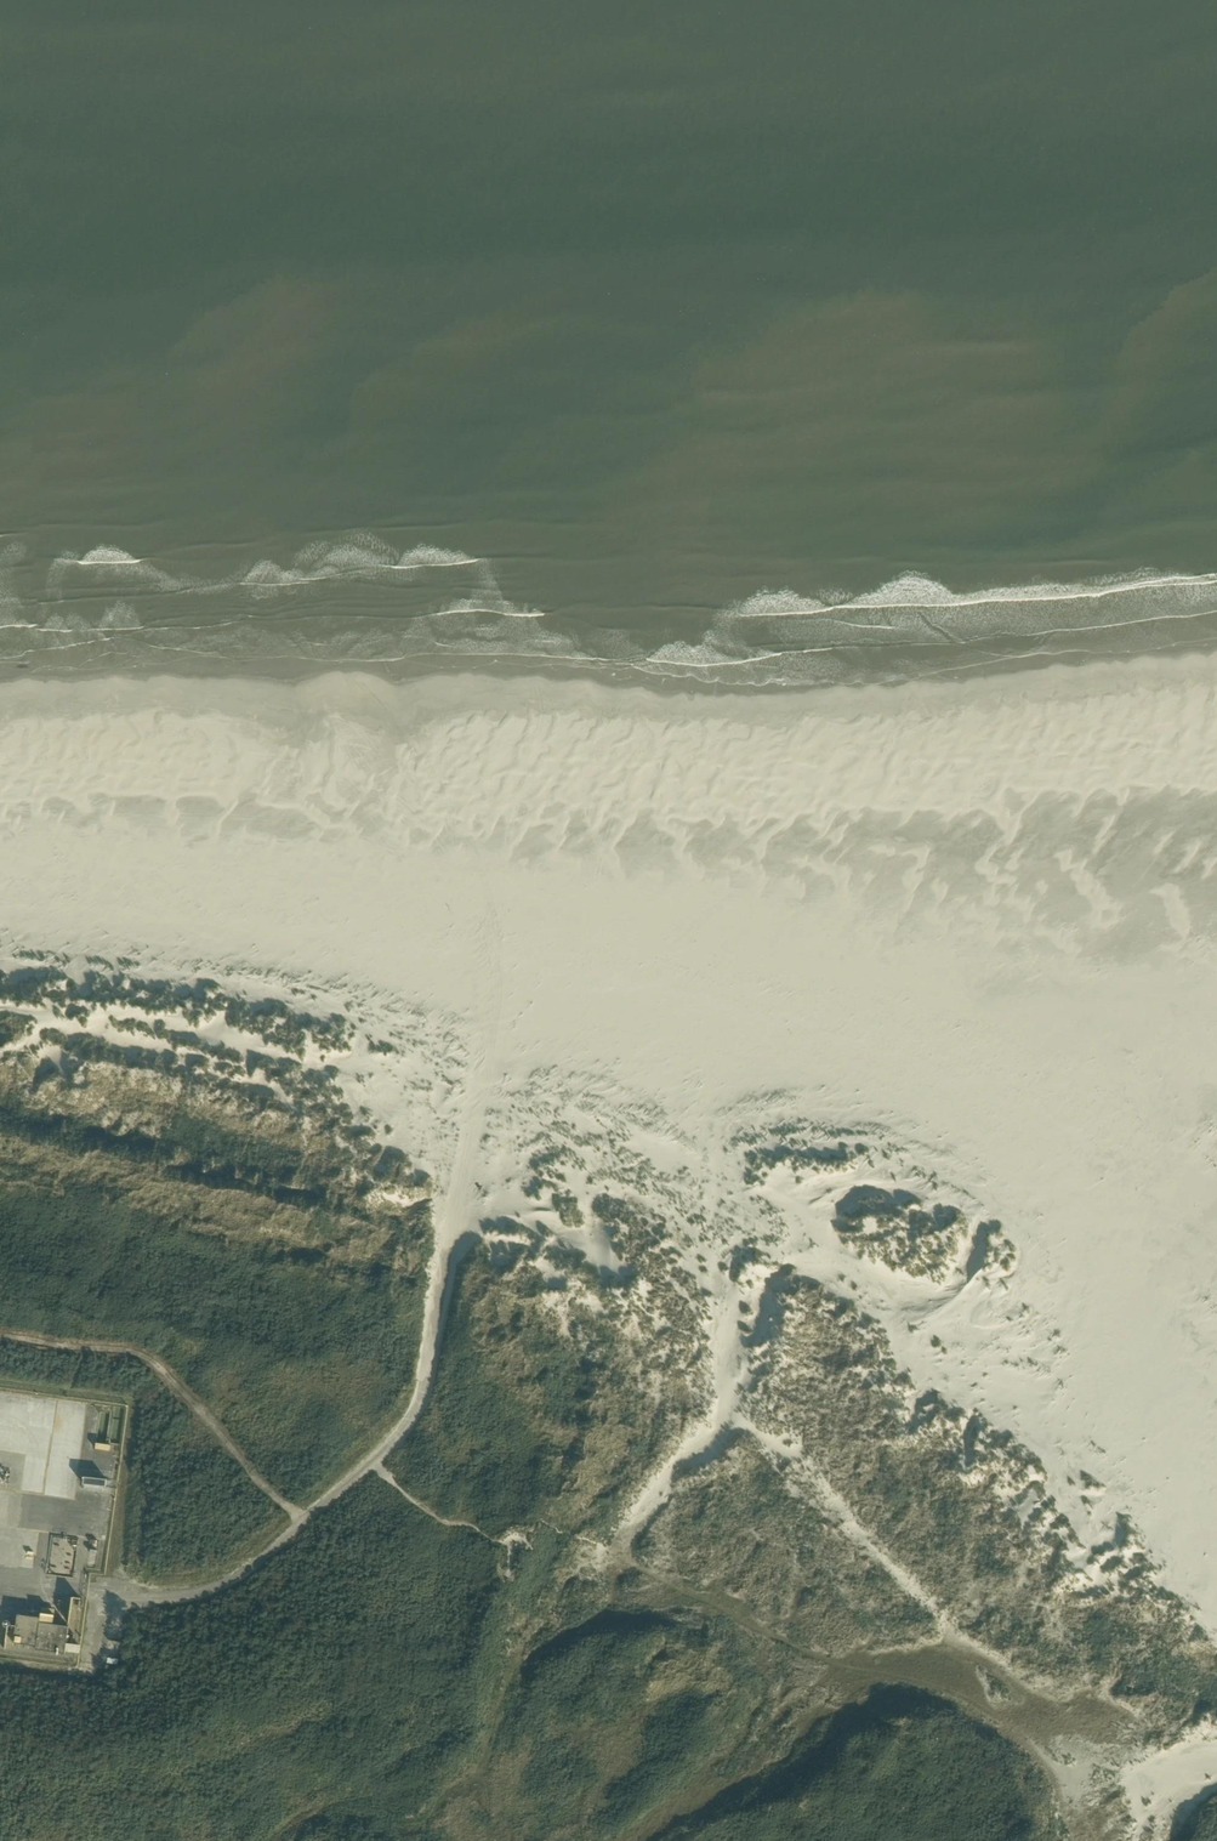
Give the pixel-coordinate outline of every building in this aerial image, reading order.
[(83,1484),(105,1487),(106,1479),(84,1476),(83,1484)] [(79,1529),(78,1514),(63,1515),(64,1530),(79,1529)] [(42,1607),(41,1618),(18,1614),(14,1643),(36,1646),(36,1649),(65,1653),(68,1627),(66,1626),(68,1612),(61,1611),(59,1625),(53,1624),(56,1609),(42,1607)] [(79,1649),(80,1638),(71,1637),(70,1648),(79,1649)]
